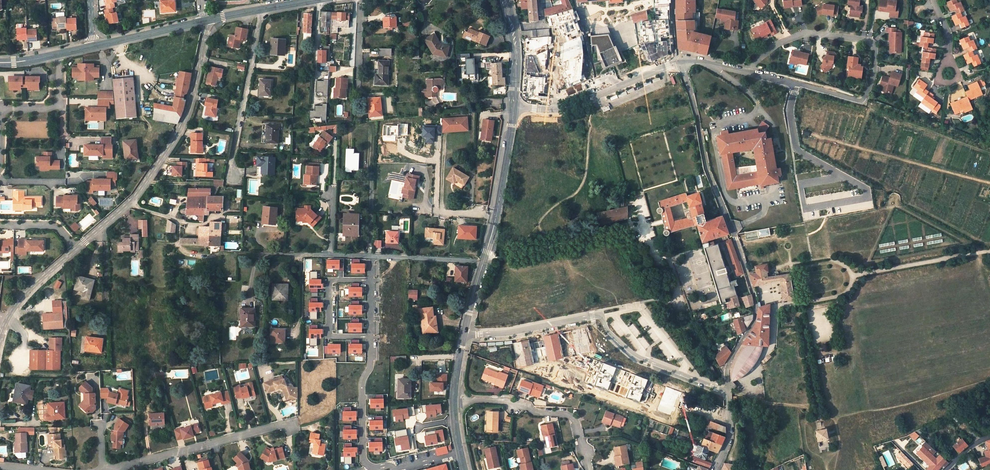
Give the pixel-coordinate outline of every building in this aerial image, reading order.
[(117,0),(105,0),(106,10),(113,8),(115,8),(114,3),(117,2),(117,0)] [(161,1),(162,13),(176,12),(175,0),(161,1)] [(528,7),(528,9),(529,15),(529,21),(538,21),(537,14),(537,7),(536,0),(527,0),(528,7)] [(695,0),(676,0),(677,18),(677,21),(700,21),(699,11),(695,12),(695,0)] [(848,4),(851,5),(850,9),(852,10),(851,15),(851,16),(860,17),(860,12),(862,12),(862,8),(859,7),(859,5),(859,0),(848,0),(848,4)] [(885,0),(884,4),(879,3),(878,10),(887,12),(887,10),(890,11),(890,12),(889,17),(897,18),(899,6),(895,5),(896,1),(885,0)] [(960,2),(957,3),(956,0),(952,0),(946,2),(951,12),(955,10),(957,14),(960,13),(964,11),(960,2)] [(569,3),(551,7),(544,9),(545,17),(546,16),(553,15),(555,14),(573,9),(569,3)] [(838,15),(839,6),(824,4),(823,6),(816,8),(818,14),(822,13),(822,14),(833,15),(838,15)] [(109,24),(119,22),(117,12),(114,13),(113,8),(106,10),(104,10),(106,20),(108,19),(108,21),(109,24)] [(715,17),(721,18),(728,20),(726,29),(733,29),(734,20),(735,12),(717,9),(715,17)] [(546,16),(549,27),(557,25),(563,39),(579,31),(579,32),(583,31),(575,11),(555,16),(555,14),(546,16)] [(646,11),(631,15),(631,17),(633,23),(639,22),(648,21),(646,13),(646,11)] [(348,25),(348,14),(345,13),(338,12),(338,13),(331,13),(330,32),(337,32),(337,27),(344,27),(344,25),(348,25)] [(962,28),(969,25),(965,16),(962,17),(960,13),(957,14),(951,17),(956,26),(960,24),(962,28)] [(311,14),(304,14),(303,32),(311,33),(311,14)] [(392,27),(396,27),(396,16),(394,15),(385,15),(383,16),(384,28),(388,27),(388,30),(392,30),(392,27)] [(67,18),(67,17),(56,17),(56,19),(52,19),(53,26),(57,26),(57,29),(67,29),(67,18)] [(67,30),(77,30),(76,18),(67,18),(67,29),(67,30)] [(700,33),(700,21),(677,21),(677,26),(677,35),(678,42),(678,43),(678,44),(679,45),(680,46),(681,46),(680,48),(688,50),(697,52),(701,34),(700,33)] [(751,30),(755,40),(761,37),(766,35),(770,33),(771,36),(776,33),(770,21),(765,23),(766,23),(757,28),(756,27),(751,30)] [(659,44),(671,43),(670,22),(658,23),(659,44)] [(605,26),(589,27),(591,44),(612,42),(605,26)] [(27,28),(17,28),(18,41),(27,40),(27,29),(27,28)] [(238,28),(236,35),(230,34),(229,40),(231,41),(230,45),(238,47),(240,39),(246,41),(246,37),(248,30),(238,28)] [(485,46),(490,36),(480,31),(479,33),(469,28),(467,32),(466,36),(472,38),(471,39),(485,46)] [(896,29),(887,28),(887,33),(889,33),(889,42),(890,42),(893,42),(893,44),(892,45),(891,50),(894,53),(901,53),(901,33),(896,33),(896,29)] [(27,42),(38,41),(37,29),(27,29),(27,40),(27,42)] [(548,29),(521,31),(523,38),(525,38),(548,36),(549,36),(548,29)] [(920,47),(923,47),(927,48),(928,43),(933,44),(934,34),(925,33),(925,31),(920,31),(919,37),(921,37),(920,47)] [(439,43),(433,34),(425,40),(434,54),(446,57),(448,47),(442,45),(439,43)] [(587,49),(583,34),(561,43),(560,60),(561,61),(562,63),(568,59),(567,69),(562,72),(564,77),(567,77),(569,82),(568,82),(570,87),(587,79),(584,74),(583,74),(584,62),(585,61),(585,58),(584,58),(585,54),(587,49)] [(710,37),(701,34),(697,52),(706,55),(708,45),(709,45),(711,37),(710,37)] [(533,55),(546,50),(546,46),(549,44),(548,36),(525,38),(533,55)] [(970,41),(968,36),(959,41),(963,50),(968,48),(970,52),(972,51),(977,49),(973,40),(970,41)] [(284,55),(285,39),(271,39),(271,49),(273,49),(273,54),(284,55)] [(619,60),(612,42),(591,44),(591,45),(596,44),(599,52),(605,66),(619,60)] [(596,44),(591,45),(592,53),(599,52),(596,44)] [(325,61),(328,61),(329,46),(322,45),(322,50),(318,49),(317,62),(325,62),(325,61)] [(927,67),(929,67),(930,59),(934,59),(936,49),(927,48),(923,47),(920,70),(926,71),(927,67)] [(808,54),(792,50),(789,61),(797,63),(806,65),(808,54)] [(834,52),(827,51),(826,56),(823,58),(824,60),(824,63),(822,64),(820,66),(825,72),(829,69),(830,65),(833,63),(833,59),(837,59),(838,55),(834,52)] [(974,67),(981,64),(977,55),(974,56),(972,51),(970,52),(963,55),(967,65),(972,62),(974,67)] [(547,53),(539,56),(542,65),(545,65),(546,59),(547,59),(547,53)] [(525,97),(544,98),(546,76),(540,76),(540,72),(533,56),(528,56),(527,76),(522,75),(520,95),(525,96),(525,97)] [(493,84),(505,84),(504,78),(502,78),(501,62),(494,63),(493,57),(486,57),(487,70),(492,69),(493,84)] [(858,58),(848,57),(847,67),(849,67),(851,67),(850,71),(848,71),(847,77),(856,78),(856,75),(861,75),(862,67),(860,67),(857,66),(857,65),(858,58)] [(474,58),(466,59),(467,74),(470,74),(470,80),(478,80),(478,65),(475,65),(474,58)] [(375,69),(375,74),(375,84),(388,85),(388,80),(388,61),(374,60),(373,69),(375,69)] [(78,66),(73,65),(73,74),(78,74),(78,77),(78,80),(86,80),(94,80),(94,77),(94,74),(99,74),(99,66),(94,66),(94,64),(89,64),(83,64),(78,64),(78,66)] [(211,67),(207,83),(215,85),(216,81),(217,76),(220,76),(221,77),(223,69),(211,67)] [(189,86),(190,81),(191,73),(180,72),(178,82),(177,82),(176,86),(178,86),(177,94),(175,94),(174,98),(175,98),(184,99),(183,99),(184,94),(187,93),(189,86)] [(898,86),(901,75),(892,72),(890,78),(889,80),(887,80),(888,78),(883,76),(880,86),(882,87),(884,88),(885,89),(884,92),(891,94),(894,85),(898,86)] [(13,77),(9,77),(9,81),(10,82),(10,87),(15,87),(15,89),(21,90),(21,87),(28,87),(28,90),(35,90),(35,87),(39,87),(39,83),(40,82),(40,78),(36,78),(34,78),(34,77),(27,76),(26,81),(23,81),(23,76),(15,76),(15,78),(13,77)] [(346,79),(335,78),(334,88),(333,88),(332,92),(334,93),(334,98),(343,98),(344,90),(342,90),(342,88),(344,89),(345,89),(346,79)] [(441,78),(427,79),(427,90),(428,97),(436,96),(436,92),(437,91),(438,90),(438,89),(441,89),(441,84),(441,78)] [(138,117),(134,79),(114,82),(116,107),(118,119),(138,117)] [(321,81),(316,80),(315,92),(322,92),(322,96),(327,96),(328,79),(323,79),(323,81),(322,82),(321,81)] [(917,91),(916,93),(913,97),(921,103),(928,92),(929,91),(924,89),(927,85),(920,79),(913,88),(917,91)] [(985,85),(983,79),(967,86),(969,90),(965,92),(967,97),(968,98),(968,99),(977,95),(976,92),(981,91),(979,87),(985,85)] [(269,95),(270,81),(260,80),(259,94),(269,95)] [(921,103),(932,111),(936,114),(940,107),(940,106),(937,104),(937,103),(933,100),(935,98),(932,97),(933,95),(928,92),(921,103)] [(214,116),(216,108),(218,100),(206,97),(205,105),(207,105),(205,114),(214,116)] [(115,104),(114,99),(100,98),(100,108),(97,108),(97,109),(87,109),(87,117),(90,120),(93,117),(101,117),(101,120),(107,120),(107,108),(110,108),(110,104),(115,104)] [(183,110),(185,100),(184,99),(175,98),(174,107),(173,107),(182,110),(183,110)] [(380,98),(367,99),(369,117),(383,116),(382,110),(381,110),(380,98)] [(953,110),(955,115),(959,112),(959,111),(963,109),(964,113),(973,109),(968,99),(968,98),(964,100),(963,99),(954,102),(957,108),(953,110)] [(157,104),(155,103),(155,113),(166,115),(165,121),(172,122),(177,123),(180,117),(182,110),(173,107),(174,107),(157,104)] [(314,110),(309,110),(309,118),(321,118),(321,121),(326,121),(326,103),(321,103),(321,106),(321,107),(318,107),(318,105),(314,105),(314,110)] [(155,113),(153,119),(165,121),(166,115),(155,113)] [(467,117),(442,119),(442,132),(448,132),(448,129),(464,127),(464,122),(467,122),(467,117)] [(493,121),(483,120),(482,132),(483,133),(482,140),(491,141),(492,133),(491,133),(491,131),(492,131),(493,121)] [(769,126),(763,121),(757,128),(757,129),(760,129),(761,130),(762,133),(765,132),(769,126)] [(448,129),(448,132),(468,130),(467,122),(464,122),(464,127),(448,129)] [(398,125),(383,124),(382,140),(395,141),(395,136),(398,136),(398,135),(408,135),(408,124),(398,123),(398,125)] [(277,143),(278,126),(267,125),(265,142),(277,143)] [(732,152),(753,148),(758,172),(736,176),(733,156),(722,158),(728,189),(730,189),(760,184),(760,185),(778,182),(777,176),(775,169),(770,138),(766,139),(765,132),(762,133),(761,130),(760,129),(757,129),(757,128),(728,134),(721,135),(717,136),(720,154),(721,153),(732,152)] [(323,145),(326,142),(327,143),(328,143),(332,137),(324,131),(313,146),(320,152),(324,146),(323,145)] [(192,141),(192,152),(198,152),(198,150),(203,150),(203,146),(202,146),(202,133),(191,133),(191,141),(192,141)] [(92,145),(85,145),(85,155),(104,155),(103,158),(112,158),(113,145),(111,145),(112,137),(102,137),(102,145),(96,145),(96,146),(92,146),(92,145)] [(133,141),(124,142),(126,160),(138,158),(136,149),(134,149),(133,141)] [(353,149),(347,149),(345,172),(350,172),(350,170),(358,170),(358,154),(353,154),(353,149)] [(50,169),(60,169),(60,161),(52,161),(52,152),(44,152),(44,157),(37,156),(37,165),(40,165),(43,165),(43,170),(49,170),(50,169)] [(198,162),(198,171),(199,171),(199,176),(212,176),(212,171),(207,171),(207,162),(206,162),(206,157),(196,157),(196,162),(198,162)] [(273,174),(274,158),(257,157),(257,166),(262,166),(262,173),(273,174)] [(186,162),(177,161),(177,166),(172,166),(172,176),(181,176),(181,166),(186,166),(186,162)] [(307,165),(306,174),(307,174),(307,184),(316,184),(316,178),(315,176),(315,174),(317,174),(318,174),(319,166),(318,166),(307,165)] [(461,190),(469,177),(454,168),(447,179),(454,184),(454,185),(461,190)] [(88,192),(93,192),(93,190),(110,191),(110,185),(115,186),(115,180),(117,180),(117,172),(107,172),(107,179),(92,179),(92,181),(87,181),(87,191),(88,192)] [(418,176),(407,173),(404,187),(403,187),(402,192),(403,193),(410,194),(411,189),(413,190),(413,189),(414,185),(415,182),(417,182),(418,176)] [(804,188),(806,197),(827,194),(826,184),(804,188)] [(412,199),(414,190),(413,189),(413,190),(411,189),(410,194),(403,193),(403,196),(412,199)] [(41,206),(41,197),(32,197),(32,200),(24,200),(24,191),(14,191),(14,210),(24,210),(24,209),(32,209),(32,206),(41,206)] [(661,213),(663,220),(662,220),(663,223),(665,230),(664,230),(664,231),(663,232),(663,233),(664,235),(665,236),(667,236),(668,235),(669,234),(669,233),(701,223),(705,221),(697,194),(687,197),(686,193),(658,202),(659,207),(658,207),(657,208),(656,209),(656,211),(657,212),(658,213),(659,213),(660,213),(661,213)] [(65,197),(57,197),(57,206),(61,206),(63,206),(65,205),(68,205),(68,208),(71,208),(74,211),(78,211),(80,208),(80,198),(78,196),(75,195),(75,197),(71,197),(70,196),(65,196),(65,197)] [(207,198),(187,198),(186,209),(183,209),(181,209),(180,210),(180,211),(180,212),(181,213),(182,213),(183,213),(186,213),(185,215),(200,215),(204,215),(208,215),(209,210),(222,210),(222,197),(207,197),(207,198)] [(316,215),(310,209),(310,206),(304,206),(304,209),(299,209),(299,216),(296,216),(297,221),(303,221),(306,221),(307,222),(312,226),(320,217),(317,214),(316,215)] [(276,208),(264,207),(262,222),(269,222),(269,224),(275,225),(276,208)] [(600,224),(627,218),(627,207),(616,210),(597,214),(600,224)] [(358,216),(344,216),(343,234),(357,234),(358,216)] [(728,233),(722,216),(705,221),(701,223),(725,302),(728,301),(727,298),(736,295),(733,285),(737,284),(736,281),(729,283),(717,245),(714,245),(713,242),(709,243),(708,240),(712,239),(728,233)] [(175,233),(175,224),(172,223),(168,220),(166,232),(175,233)] [(75,231),(80,228),(76,222),(71,225),(75,231)] [(210,222),(209,227),(209,236),(221,236),(221,223),(210,222)] [(696,224),(721,303),(725,302),(701,223),(696,224)] [(477,226),(458,225),(457,239),(476,240),(477,226)] [(209,227),(200,227),(200,228),(198,228),(197,235),(199,235),(209,236),(209,227)] [(744,234),(746,239),(770,235),(769,231),(769,228),(741,233),(742,235),(744,234)] [(443,245),(444,230),(426,229),(425,237),(433,237),(435,239),(434,244),(443,245)] [(397,243),(397,232),(387,232),(387,238),(392,238),(392,242),(397,243)] [(122,242),(117,242),(118,253),(123,253),(123,251),(130,250),(130,252),(135,252),(135,251),(138,251),(138,234),(130,235),(130,238),(122,238),(122,242)] [(220,249),(220,246),(221,236),(209,236),(199,235),(199,239),(181,239),(181,245),(209,245),(209,249),(210,249),(212,250),(213,251),(214,251),(215,251),(216,251),(217,251),(218,250),(219,249),(220,249)] [(27,239),(19,239),(19,250),(26,250),(26,251),(44,251),(44,241),(26,241),(27,239)] [(737,257),(730,240),(723,242),(736,276),(743,274),(738,261),(737,257)] [(8,247),(8,241),(0,241),(0,253),(8,252),(8,247)] [(340,259),(327,259),(327,269),(340,269),(340,259)] [(365,263),(352,263),(352,273),(365,273),(365,263)] [(765,284),(764,282),(768,281),(768,277),(767,272),(768,272),(766,264),(755,267),(756,273),(756,274),(750,276),(753,286),(765,284)] [(467,267),(458,266),(457,274),(456,274),(455,281),(465,282),(465,274),(467,274),(467,267)] [(775,281),(780,280),(784,301),(794,299),(794,298),(796,297),(795,292),(793,293),(791,279),(793,279),(792,275),(790,275),(790,274),(777,276),(776,270),(772,270),(773,276),(775,276),(775,281)] [(88,279),(78,276),(75,289),(84,291),(82,297),(89,299),(93,283),(87,282),(88,279)] [(309,279),(309,288),(323,288),(323,283),(321,283),(321,279),(309,279)] [(287,284),(273,284),(272,300),(287,300),(287,292),(287,284)] [(362,287),(349,287),(349,296),(362,296),(362,287)] [(410,291),(409,299),(418,300),(418,291),(410,291)] [(728,301),(729,308),(738,306),(739,306),(738,304),(736,295),(727,298),(728,301)] [(742,297),(746,307),(753,305),(751,295),(742,297)] [(44,329),(63,328),(63,327),(60,301),(51,301),(53,314),(43,314),(44,329)] [(323,302),(309,302),(309,312),(321,312),(321,307),(323,307),(323,302)] [(762,349),(763,346),(768,346),(769,305),(762,307),(761,302),(758,303),(759,308),(756,323),(738,352),(736,354),(730,368),(731,380),(731,381),(732,383),(733,382),(735,381),(737,379),(740,377),(743,375),(745,374),(748,371),(751,368),(753,366),(754,364),(755,363),(757,360),(758,358),(759,355),(761,352),(762,349)] [(362,305),(349,305),(349,314),(362,314),(362,305)] [(421,318),(423,333),(437,332),(435,317),(433,317),(431,308),(421,309),(421,305),(413,306),(414,310),(416,309),(417,318),(421,318)] [(254,309),(241,309),(241,326),(252,326),(252,313),(254,313),(254,309)] [(733,320),(738,334),(745,330),(752,320),(752,315),(733,320)] [(362,323),(349,323),(349,332),(362,332),(362,323)] [(586,328),(572,331),(577,355),(591,352),(586,328)] [(284,329),(271,329),(271,342),(283,342),(283,335),(284,335),(284,329)] [(323,329),(309,329),(309,338),(321,338),(321,334),(323,334),(323,329)] [(558,334),(544,338),(549,361),(564,357),(558,334)] [(49,351),(30,350),(30,369),(60,370),(60,351),(61,351),(61,338),(50,338),(49,351)] [(97,339),(87,338),(85,350),(101,352),(102,342),(96,341),(97,339)] [(529,341),(512,344),(517,368),(534,364),(529,341)] [(362,343),(349,344),(349,353),(362,353),(362,343)] [(341,344),(328,344),(328,353),(341,353),(341,344)] [(727,348),(726,347),(715,357),(717,361),(719,365),(724,363),(728,355),(730,352),(727,348)] [(593,362),(585,382),(638,402),(646,382),(593,362)] [(717,377),(711,366),(709,367),(713,376),(714,378),(715,377),(717,377)] [(498,373),(490,370),(487,377),(496,381),(495,384),(503,387),(507,375),(503,374),(499,372),(498,373)] [(447,374),(437,373),(437,382),(429,382),(429,391),(443,391),(443,384),(447,384),(447,374)] [(267,392),(282,387),(284,387),(288,400),(293,398),(297,398),(297,386),(292,386),(291,383),(286,384),(284,378),(283,378),(274,381),(273,378),(267,381),(264,382),(267,392)] [(410,380),(398,380),(398,392),(398,397),(404,398),(410,398),(410,380)] [(540,396),(543,386),(533,382),(532,384),(522,381),(519,390),(529,394),(530,392),(540,396)] [(92,388),(85,382),(80,388),(80,390),(84,394),(85,403),(86,404),(82,408),(87,412),(89,412),(91,410),(93,412),(96,409),(95,405),(94,404),(96,402),(95,393),(93,393),(92,388)] [(30,386),(17,383),(15,390),(16,390),(14,402),(27,404),(28,398),(30,390),(30,386)] [(245,396),(255,394),(253,384),(241,387),(240,384),(234,386),(237,397),(242,395),(245,395),(245,396)] [(680,393),(666,388),(657,410),(671,415),(680,393)] [(108,389),(101,389),(101,399),(108,398),(110,392),(108,389)] [(220,392),(205,396),(203,396),(205,405),(206,406),(211,404),(212,403),(220,401),(221,401),(222,403),(231,401),(228,390),(221,392),(220,392)] [(118,394),(110,392),(108,398),(108,400),(107,402),(116,404),(116,403),(120,404),(126,406),(127,405),(130,405),(131,402),(128,401),(129,397),(127,396),(118,394)] [(383,399),(369,399),(370,408),(383,408),(383,399)] [(64,418),(64,403),(48,404),(49,414),(47,414),(46,414),(45,415),(44,416),(44,417),(45,418),(47,419),(64,418)] [(440,404),(421,405),(422,413),(425,412),(426,417),(436,416),(436,415),(441,414),(440,404)] [(407,408),(392,409),(393,422),(403,421),(403,419),(408,418),(408,416),(415,415),(413,407),(407,407),(407,408)] [(357,411),(344,411),(344,421),(357,421),(357,411)] [(498,412),(488,411),(488,425),(491,425),(491,432),(497,432),(498,412)] [(602,421),(610,424),(611,422),(620,425),(623,426),(626,418),(623,417),(606,411),(602,421)] [(164,413),(149,413),(150,424),(165,424),(164,413)] [(114,430),(114,434),(112,434),(111,439),(113,442),(113,447),(120,448),(120,444),(125,444),(125,439),(123,439),(124,431),(125,431),(129,425),(119,419),(115,425),(114,430)] [(382,420),(369,420),(369,430),(382,430),(382,420)] [(708,426),(717,430),(719,424),(710,421),(708,426)] [(822,430),(821,422),(819,422),(817,423),(819,430),(816,431),(817,436),(818,440),(820,440),(821,450),(827,449),(825,439),(827,439),(826,434),(825,429),(822,430)] [(180,428),(174,430),(176,440),(181,438),(183,438),(183,439),(194,436),(193,433),(199,431),(197,423),(190,425),(190,426),(181,429),(180,428)] [(556,440),(552,423),(542,426),(544,435),(545,435),(547,442),(548,448),(557,446),(556,440)] [(717,430),(725,432),(725,427),(719,424),(717,430)] [(406,429),(394,431),(395,438),(393,438),(395,446),(400,445),(401,451),(409,449),(410,451),(414,450),(412,436),(407,437),(406,429)] [(442,429),(425,432),(425,436),(424,436),(426,446),(445,442),(442,429)] [(357,430),(344,430),(344,439),(357,439),(357,430)] [(707,430),(704,438),(705,439),(721,445),(724,437),(707,430)] [(314,444),(313,453),(323,454),(324,443),(319,442),(320,440),(318,439),(319,433),(310,432),(309,441),(314,442),(313,444),(314,444)] [(18,433),(15,433),(15,445),(15,452),(26,452),(26,433),(18,433)] [(65,451),(65,445),(63,445),(63,439),(60,439),(60,434),(49,435),(49,444),(51,444),(51,449),(55,449),(55,460),(59,459),(59,458),(64,458),(63,455),(63,451),(65,451)] [(705,439),(702,447),(708,449),(717,452),(721,445),(705,439)] [(967,446),(962,439),(961,440),(957,442),(953,446),(958,453),(967,446)] [(989,449),(984,451),(986,458),(978,460),(982,466),(989,461),(989,440),(986,441),(989,449)] [(382,442),(369,442),(369,451),(382,451),(382,442)] [(446,445),(435,447),(437,455),(448,453),(446,445)] [(629,463),(625,445),(614,447),(616,457),(618,457),(620,465),(629,463)] [(695,455),(705,458),(708,449),(702,447),(698,445),(698,446),(695,455)] [(517,449),(518,457),(520,457),(521,464),(520,464),(521,469),(533,469),(531,461),(528,446),(517,449)] [(916,454),(929,465),(925,469),(927,469),(939,469),(946,462),(941,455),(936,459),(923,446),(916,454)] [(271,460),(284,457),(281,447),(273,449),(274,450),(270,451),(269,450),(268,449),(265,448),(260,457),(265,459),(271,458),(271,460)] [(495,447),(484,449),(486,458),(488,458),(490,469),(499,467),(495,447)] [(358,448),(344,448),(345,457),(356,457),(356,452),(358,452),(358,448)] [(901,451),(896,456),(908,469),(914,464),(901,451)] [(245,460),(247,459),(239,452),(233,458),(236,462),(240,465),(238,467),(239,469),(248,469),(249,469),(247,461),(246,462),(245,460)] [(410,455),(403,457),(404,464),(412,462),(410,455)] [(694,457),(693,461),(709,467),(711,463),(704,461),(694,457)] [(210,469),(207,459),(206,460),(197,462),(199,469),(201,469),(211,469),(210,469)] [(561,466),(562,469),(574,469),(572,463),(570,464),(566,465),(565,461),(561,462),(562,466),(561,466)]
